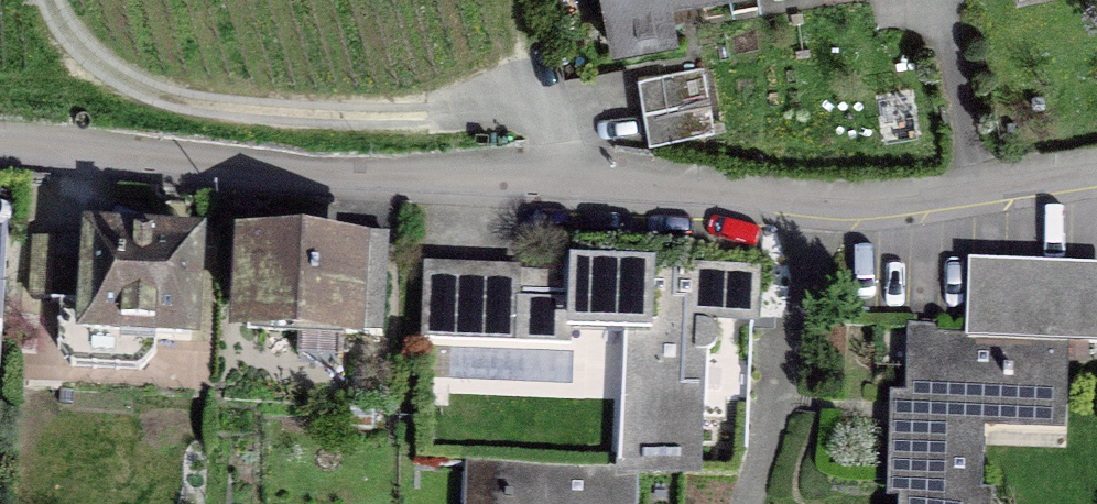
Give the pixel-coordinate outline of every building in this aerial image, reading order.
[(676,36),(670,1),(677,0),(605,0),(613,47),(676,36)] [(704,67),(638,78),(649,143),(714,132),(704,67)] [(251,265),(235,264),(233,292),(249,293),(247,327),(381,334),(387,236),(352,234),(351,255),(252,249),(251,265)] [(189,339),(195,246),(55,239),(51,301),(88,303),(86,334),(189,339)] [(700,313),(752,315),(754,272),(572,265),(571,280),(520,278),(519,306),(518,338),(569,340),(570,323),(635,325),(629,470),(633,471),(693,473),(698,354),(712,351),(717,340),(711,327),(700,324),(700,313)] [(519,306),(520,278),(520,273),(425,270),(422,337),(518,341),(518,338),(519,306)] [(969,338),(1063,342),(1096,343),(1096,277),(972,272),(970,327),(969,338)] [(987,493),(976,493),(979,411),(1060,414),(1063,342),(969,338),(934,337),(933,366),(912,365),(909,426),(894,425),(892,495),(904,496),(904,503),(986,503),(987,493)] [(633,471),(629,470),(502,464),(501,503),(632,503),(633,471)]
